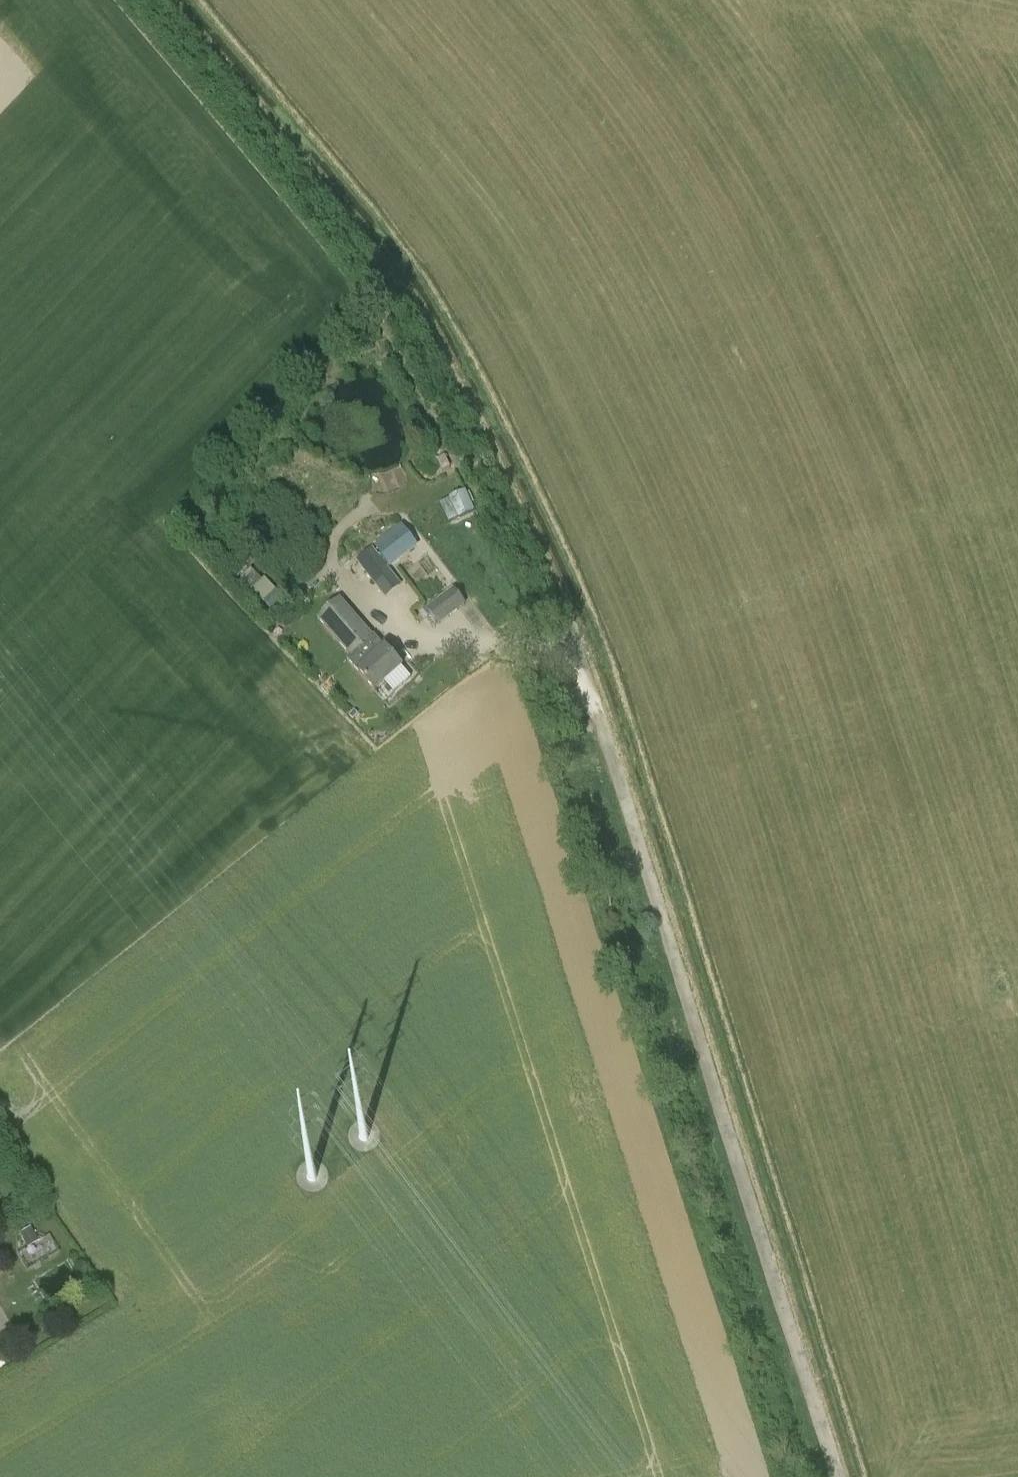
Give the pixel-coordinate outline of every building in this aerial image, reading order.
[(465,491),(449,498),(440,502),(449,522),(474,511),(465,491)] [(391,569),(418,548),(401,525),(373,547),(391,569)] [(372,548),(356,561),(375,585),(391,572),(372,548)] [(259,588),(277,610),(290,599),(272,578),(259,588)] [(466,605),(453,588),(420,614),(424,620),(431,615),(439,626),(466,605)] [(351,656),(347,659),(375,691),(402,667),(374,635),(372,636),(340,599),(318,619),(351,656)] [(359,1135),(359,1136),(360,1138),(360,1140),(362,1141),(364,1141),(365,1141),(366,1141),(367,1140),(368,1139),(369,1138),(369,1137),(369,1135),(368,1133),(366,1132),(364,1132),(363,1132),(362,1132),(361,1133),(360,1134),(359,1135)] [(308,1175),(307,1177),(308,1178),(309,1180),(310,1181),(311,1181),(313,1181),(314,1181),(316,1180),(316,1179),(317,1177),(317,1176),(316,1174),(315,1173),(314,1172),(312,1172),(311,1172),(310,1173),(308,1174),(308,1175)] [(26,1249),(37,1242),(29,1230),(18,1236),(26,1249)] [(46,1294),(61,1291),(59,1279),(44,1282),(46,1294)]
